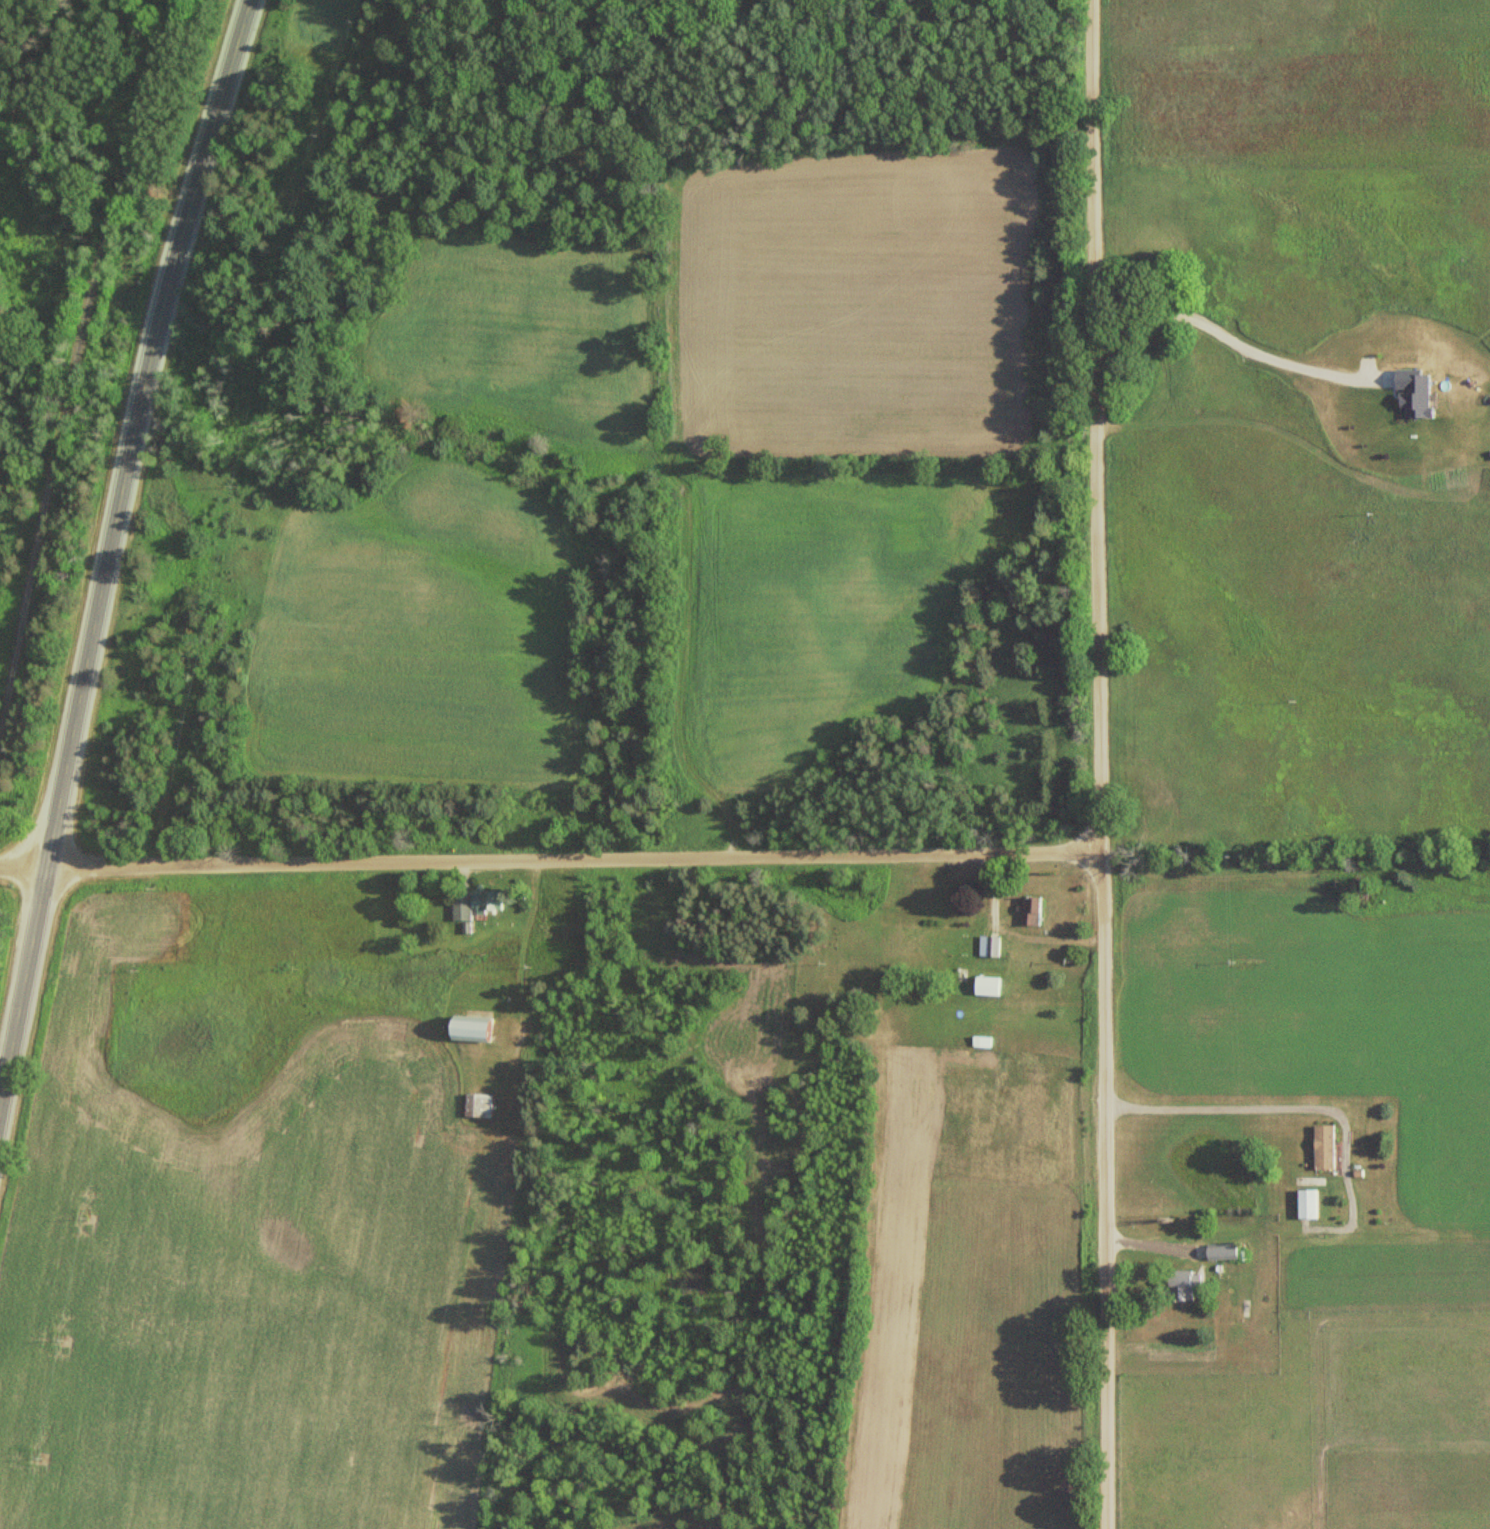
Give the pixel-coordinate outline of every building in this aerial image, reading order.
[(1018,898),(1018,926),(1037,926),(1037,898),(1018,898)] [(466,905),(449,905),(449,922),(466,922),(466,905)] [(996,937),(976,937),(976,956),(996,956),(996,937)] [(995,996),(995,977),(971,977),(971,996),(995,996)] [(486,1012),(444,1012),(444,1041),(485,1042),(486,1012)] [(490,1118),(490,1095),(462,1095),(462,1118),(490,1118)] [(1331,1126),(1311,1126),(1311,1170),(1331,1170),(1331,1126)] [(1294,1190),(1294,1219),(1314,1219),(1314,1190),(1294,1190)] [(1232,1248),(1204,1248),(1204,1258),(1232,1259),(1232,1248)] [(1187,1273),(1166,1275),(1168,1288),(1172,1288),(1174,1301),(1185,1299),(1184,1289),(1189,1288),(1187,1273)]
